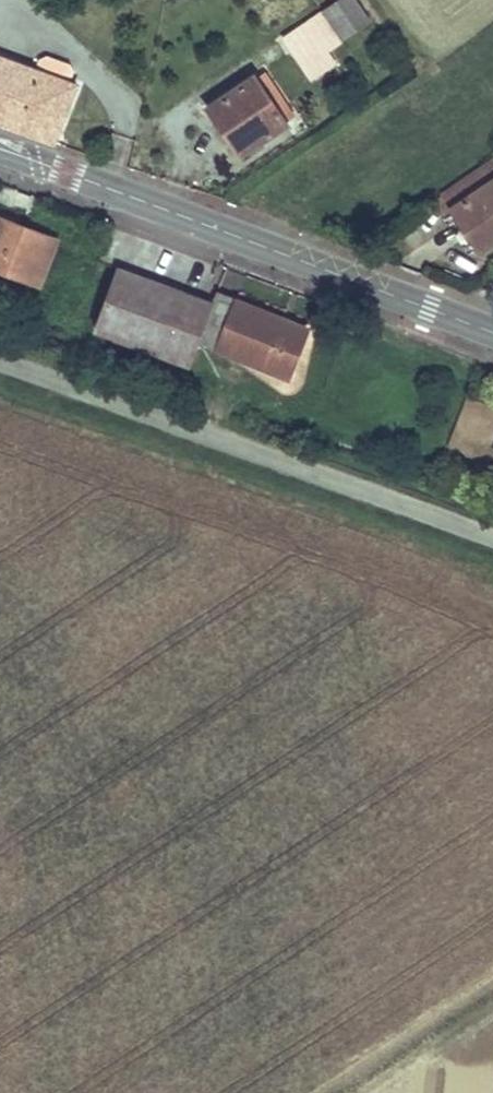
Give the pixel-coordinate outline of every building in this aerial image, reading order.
[(322,12),(341,39),(343,42),(371,22),(356,0),(340,0),(322,12)] [(341,39),(322,12),(307,22),(326,49),(341,39)] [(326,49),(307,22),(284,38),(313,80),(336,64),(326,49)] [(57,144),(78,85),(0,57),(0,124),(57,144)] [(240,155),(286,124),(255,78),(209,108),(240,155)] [(443,194),(483,252),(492,245),(492,160),(443,194)] [(13,222),(0,217),(0,223),(11,228),(13,222)] [(0,223),(0,270),(37,284),(55,238),(13,222),(11,228),(0,223)] [(214,295),(211,303),(118,269),(96,330),(188,364),(197,341),(288,374),(305,329),(214,295)]
